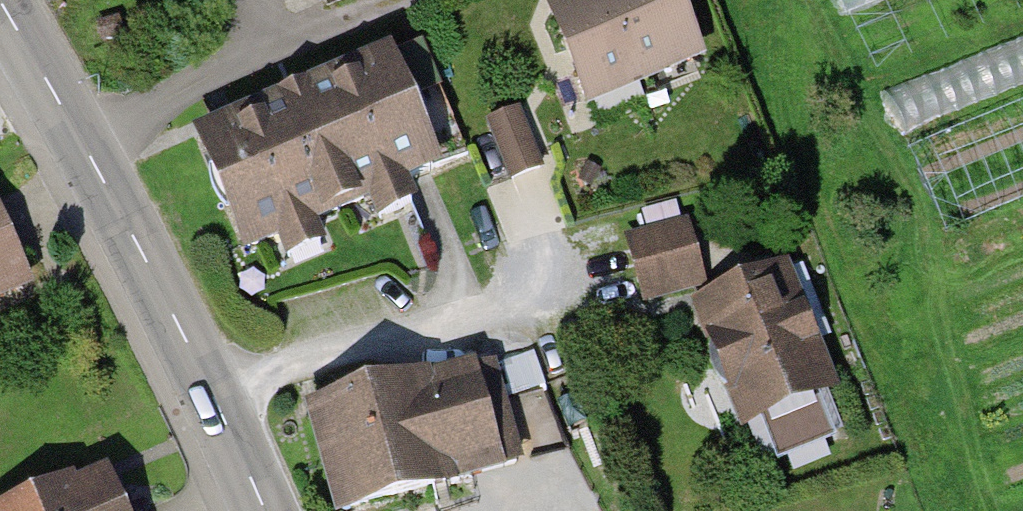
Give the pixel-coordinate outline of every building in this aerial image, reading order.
[(298,9),(322,0),(295,0),(298,9)] [(565,5),(605,102),(718,55),(696,0),(576,0),(565,5)] [(1022,75),(1022,28),(889,81),(905,121),(1022,75)] [(418,57),(216,136),(263,254),(465,175),(418,57)] [(909,124),(939,213),(1022,185),(1022,86),(909,124)] [(530,102),(491,115),(513,177),(551,165),(530,102)] [(36,286),(0,206),(0,302),(36,286)] [(702,228),(640,240),(652,297),(713,285),(702,228)] [(702,305),(715,340),(750,433),(854,394),(806,267),(702,305)] [(331,408),(356,510),(384,510),(521,478),(494,369),(331,408)] [(22,510),(150,510),(131,465),(22,510)]
